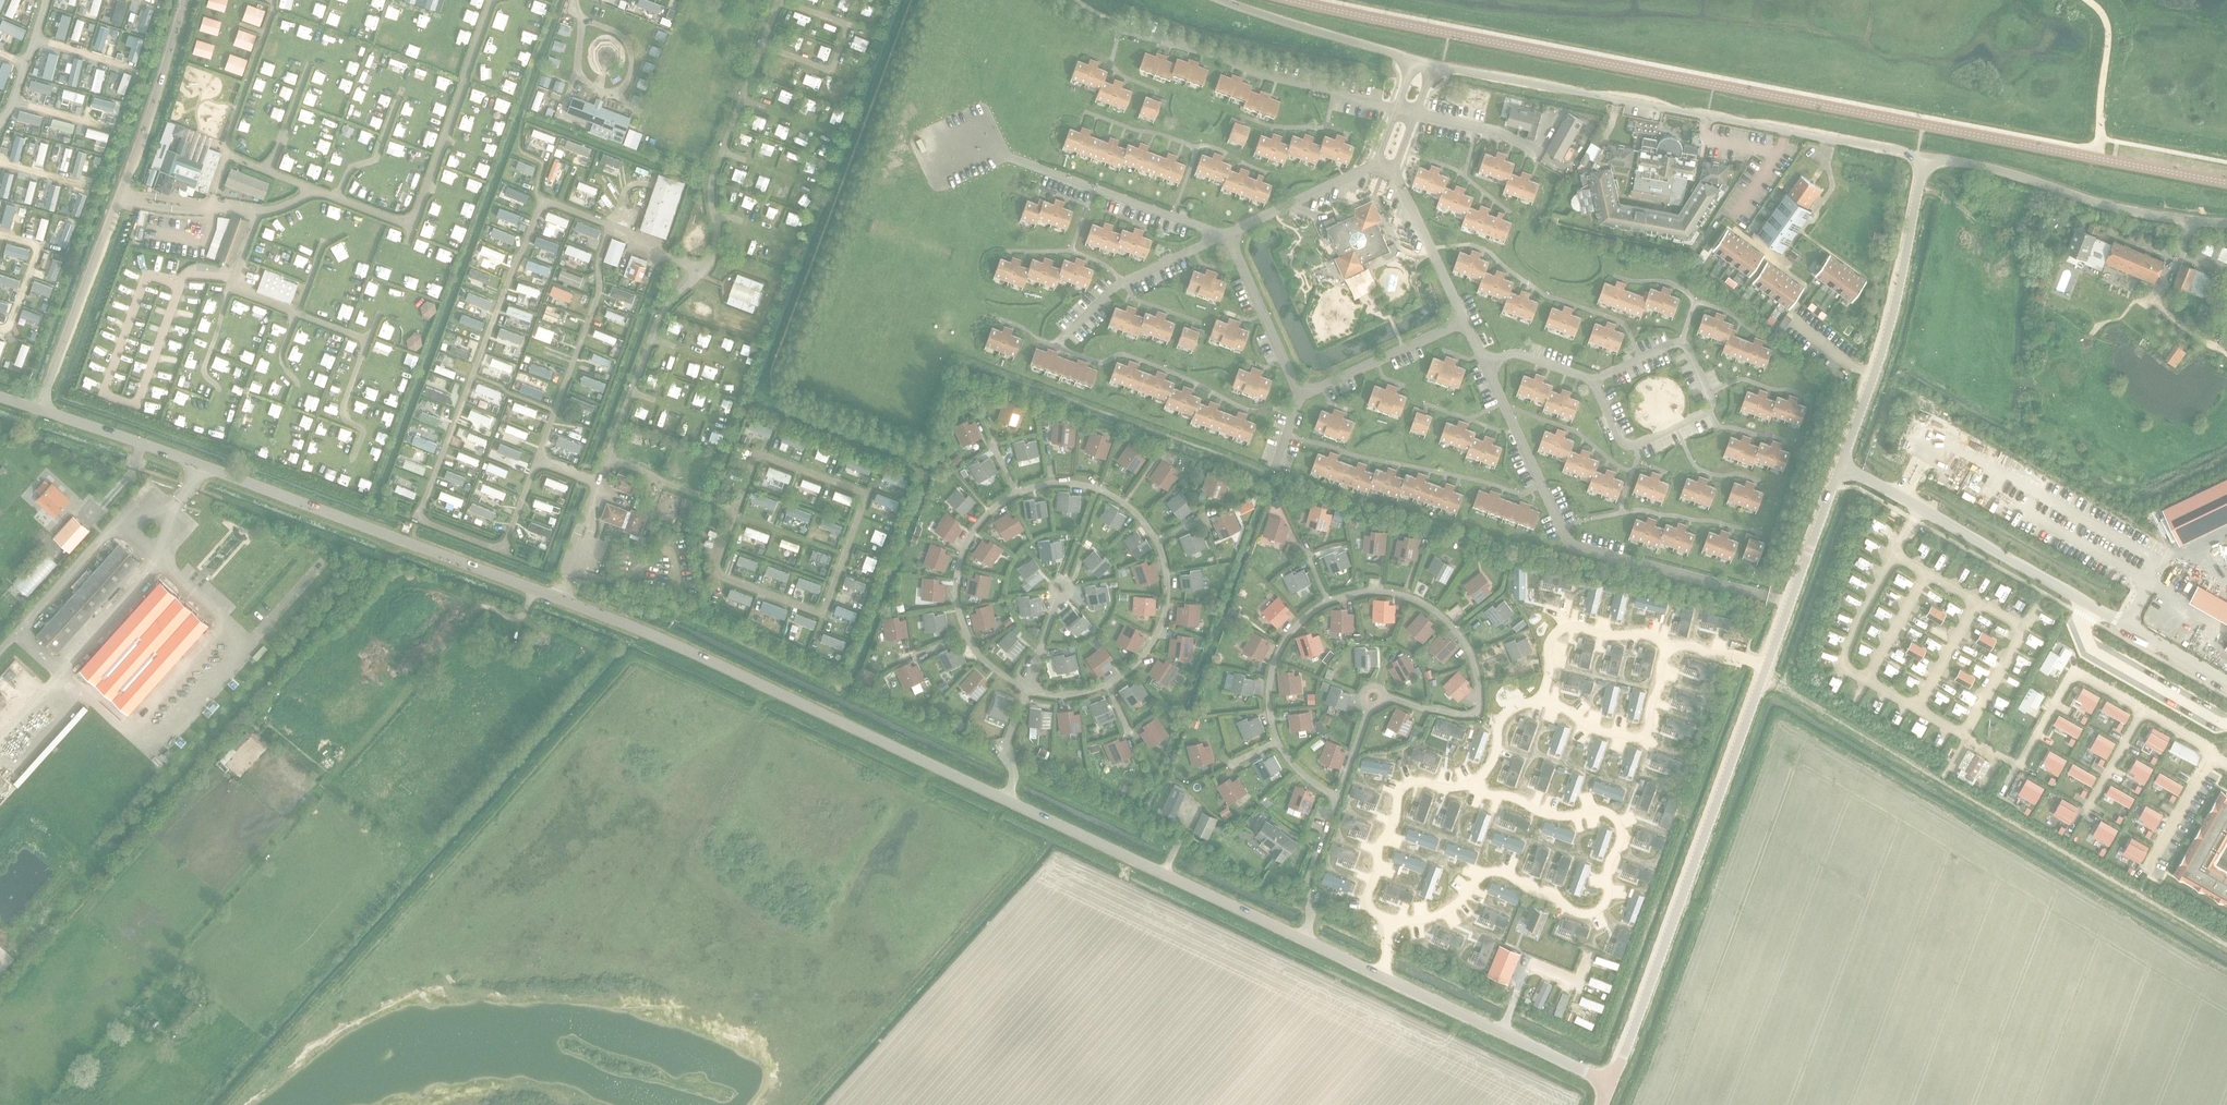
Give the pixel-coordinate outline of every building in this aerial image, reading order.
[(439,11),(442,0),(406,0),(439,11)] [(651,0),(644,0),(643,4),(661,11),(663,4),(651,0)] [(560,23),(557,33),(566,36),(568,32),(569,26),(560,23)] [(667,32),(658,29),(655,33),(654,38),(663,42),(667,32)] [(564,42),(554,39),(551,49),(560,52),(563,48),(564,42)] [(661,48),(652,44),(649,49),(648,54),(657,57),(661,48)] [(1154,74),(1161,54),(1156,52),(1155,56),(1144,52),(1138,69),(1154,74)] [(1175,63),(1174,63),(1165,59),(1166,56),(1161,54),(1154,74),(1169,80),(1171,75),(1171,74),(1175,63)] [(548,55),(545,65),(554,68),(557,64),(557,58),(548,55)] [(1186,80),(1193,60),(1188,58),(1187,62),(1176,58),(1174,63),(1175,63),(1171,74),(1171,75),(1186,80)] [(1085,82),(1093,60),(1089,59),(1087,64),(1077,60),(1071,77),(1085,82)] [(1102,80),(1106,70),(1095,67),(1097,62),(1093,60),(1085,82),(1099,87),(1102,80)] [(1193,60),(1186,80),(1201,86),(1207,69),(1197,65),(1198,62),(1193,60)] [(655,64),(646,61),(643,65),(642,70),(651,73),(655,64)] [(1229,96),(1237,76),(1232,74),(1230,77),(1220,74),(1214,90),(1229,96)] [(541,75),(538,84),(547,87),(551,78),(546,76),(541,75)] [(1248,90),(1249,90),(1251,85),(1240,81),(1241,78),(1237,76),(1229,96),(1244,101),(1248,90)] [(645,90),(648,80),(639,77),(637,81),(636,86),(645,90)] [(1110,102),(1118,80),(1114,79),(1112,84),(1102,80),(1099,87),(1095,97),(1110,102)] [(555,80),(552,89),(561,92),(565,83),(560,81),(555,80)] [(1118,80),(1110,102),(1124,108),(1131,91),(1120,87),(1122,82),(1118,80)] [(538,89),(530,108),(537,111),(545,91),(538,89)] [(1259,93),(1249,90),(1248,90),(1244,101),(1242,106),(1257,112),(1265,92),(1260,90),(1259,93)] [(1265,92),(1257,112),(1273,117),(1279,101),(1268,97),(1270,94),(1265,92)] [(639,106),(642,97),(634,93),(631,98),(630,103),(639,106)] [(589,131),(621,143),(630,117),(572,96),(566,112),(592,122),(589,131)] [(1161,98),(1160,101),(1145,96),(1139,113),(1154,118),(1159,104),(1163,106),(1165,100),(1161,98)] [(1534,110),(1533,112),(1512,107),(1507,123),(1529,128),(1526,138),(1534,140),(1541,112),(1534,110)] [(1546,150),(1561,159),(1583,121),(1568,112),(1546,150)] [(1228,138),(1243,144),(1249,127),(1234,121),(1235,118),(1231,117),(1229,123),(1233,124),(1228,138)] [(176,124),(167,121),(151,167),(159,170),(153,187),(169,193),(173,181),(175,182),(175,188),(179,189),(178,192),(182,195),(186,195),(188,193),(192,195),(194,189),(207,193),(221,152),(208,148),(203,161),(185,155),(190,141),(180,137),(175,151),(167,149),(173,133),(182,136),(185,127),(176,124)] [(1077,150),(1085,128),(1081,127),(1079,132),(1069,128),(1063,145),(1077,150)] [(531,134),(553,143),(555,137),(533,128),(531,134)] [(623,144),(636,149),(642,133),(629,128),(623,144)] [(1091,155),(1098,138),(1087,135),(1089,130),(1085,128),(1077,150),(1091,155)] [(1268,156),(1277,134),(1273,133),(1271,138),(1260,134),(1254,151),(1268,156)] [(1300,157),(1308,135),(1304,133),(1302,138),(1292,135),(1288,144),(1289,145),(1286,152),(1300,157)] [(1289,145),(1288,144),(1279,141),(1281,136),(1277,134),(1268,156),(1283,162),(1286,152),(1289,145)] [(1332,157),(1340,135),(1336,134),(1334,139),(1324,135),(1320,145),(1321,145),(1318,152),(1332,157)] [(1321,145),(1320,145),(1310,141),(1312,136),(1308,135),(1300,157),(1315,162),(1318,152),(1321,145)] [(1340,135),(1332,157),(1347,163),(1353,146),(1342,142),(1344,137),(1340,135)] [(563,137),(558,155),(564,157),(567,149),(569,150),(572,140),(563,137)] [(1105,160),(1113,138),(1109,137),(1107,142),(1098,138),(1091,155),(1105,160)] [(1640,149),(1632,192),(1682,201),(1687,176),(1694,178),(1697,159),(1696,159),(1696,158),(1698,147),(1684,145),(1683,152),(1682,151),(1682,149),(1682,147),(1681,145),(1680,143),(1679,141),(1677,140),(1675,138),(1673,137),(1671,137),(1670,137),(1668,137),(1666,137),(1664,138),(1663,138),(1661,139),(1660,140),(1659,142),(1658,144),(1657,145),(1657,147),(1655,147),(1657,140),(1643,137),(1641,148),(1641,149),(1640,149)] [(1126,149),(1125,148),(1116,145),(1117,140),(1113,138),(1105,160),(1120,166),(1122,161),(1121,161),(1126,149)] [(266,146),(252,140),(249,147),(264,153),(266,146)] [(1135,166),(1144,144),(1139,142),(1138,147),(1127,144),(1125,148),(1126,149),(1121,161),(1122,161),(1135,166)] [(1571,199),(1571,203),(1573,207),(1577,209),(1581,210),(1582,213),(1596,210),(1599,223),(1673,236),(1673,240),(1692,243),(1699,231),(1696,229),(1722,182),(1726,183),(1729,164),(1703,160),(1700,180),(1678,213),(1619,202),(1611,167),(1611,163),(1630,166),(1634,148),(1608,143),(1607,148),(1602,147),(1592,166),(1593,170),(1580,173),(1584,188),(1577,190),(1578,193),(1574,195),(1571,199)] [(1149,171),(1156,154),(1146,150),(1148,145),(1144,144),(1135,166),(1149,171)] [(1493,175),(1502,153),(1498,151),(1496,156),(1485,153),(1479,170),(1493,175)] [(1580,162),(1585,165),(1589,158),(1588,153),(1586,151),(1580,162)] [(1163,176),(1172,154),(1168,152),(1166,158),(1156,154),(1149,171),(1163,176)] [(1210,176),(1218,154),(1214,152),(1212,157),(1201,154),(1195,171),(1210,176)] [(1510,173),(1511,173),(1514,163),(1504,159),(1506,154),(1502,153),(1493,175),(1507,180),(1508,180),(1510,173)] [(511,161),(531,169),(533,162),(513,154),(511,161)] [(1172,154),(1163,176),(1178,181),(1184,164),(1174,161),(1176,155),(1172,154)] [(1228,169),(1230,164),(1220,160),(1222,155),(1218,154),(1210,176),(1223,181),(1224,181),(1228,169)] [(635,164),(630,178),(636,180),(641,166),(635,164)] [(1427,189),(1435,166),(1431,165),(1429,170),(1419,166),(1413,183),(1427,189)] [(1444,186),(1444,187),(1448,177),(1437,173),(1439,168),(1435,166),(1427,189),(1441,194),(1444,186)] [(224,184),(263,199),(269,182),(230,167),(224,184)] [(1236,191),(1244,169),(1240,167),(1238,173),(1228,169),(1224,181),(1223,181),(1221,186),(1236,191)] [(508,174),(526,180),(528,174),(510,168),(508,174)] [(1250,196),(1258,174),(1256,179),(1246,175),(1248,170),(1244,169),(1236,191),(1250,196)] [(1518,195),(1526,173),(1522,171),(1520,176),(1511,173),(1510,173),(1508,180),(1507,180),(1504,190),(1518,195)] [(1526,173),(1518,195),(1533,200),(1539,183),(1528,179),(1530,174),(1526,173)] [(639,229),(666,238),(684,183),(658,174),(639,229)] [(1258,174),(1250,196),(1264,201),(1271,184),(1260,181),(1262,175),(1258,174)] [(1812,211),(1805,206),(1810,198),(1813,200),(1815,196),(1817,197),(1818,195),(1823,189),(1802,174),(1788,194),(1786,192),(1756,233),(1782,252),(1812,211)] [(576,187),(594,194),(597,188),(578,181),(576,187)] [(1452,209),(1460,186),(1456,185),(1454,190),(1444,187),(1444,186),(1441,194),(1437,203),(1452,209)] [(1469,206),(1469,207),(1473,197),(1462,193),(1464,188),(1460,186),(1452,209),(1466,214),(1469,206)] [(498,201),(517,208),(519,201),(500,194),(498,201)] [(1037,217),(1043,200),(1039,199),(1037,204),(1027,200),(1020,217),(1035,222),(1037,217)] [(1051,222),(1059,200),(1055,199),(1053,204),(1043,200),(1037,217),(1051,222)] [(1059,200),(1051,222),(1065,227),(1072,210),(1061,207),(1063,201),(1059,200)] [(1373,200),(1353,209),(1356,213),(1362,228),(1376,221),(1382,218),(1373,200)] [(1477,229),(1485,207),(1481,205),(1479,210),(1469,207),(1469,206),(1466,214),(1462,223),(1477,229)] [(1491,234),(1499,212),(1498,212),(1497,217),(1487,213),(1489,208),(1485,207),(1477,229),(1491,234)] [(489,217),(511,225),(513,218),(492,210),(489,217)] [(545,219),(565,227),(568,219),(547,211),(545,219)] [(1499,212),(1491,234),(1505,239),(1511,222),(1501,218),(1503,213),(1499,212)] [(1387,246),(1376,221),(1362,228),(1356,213),(1337,222),(1333,216),(1321,222),(1319,227),(1324,237),(1330,234),(1340,255),(1354,249),(1360,264),(1383,253),(1386,259),(1395,255),(1397,249),(1393,243),(1387,246)] [(216,255),(233,261),(248,220),(232,214),(230,218),(216,255)] [(206,255),(214,258),(215,255),(216,255),(230,218),(229,217),(217,216),(216,228),(206,255)] [(1100,246),(1108,223),(1104,222),(1102,227),(1092,223),(1086,240),(1100,246)] [(1120,234),(1110,230),(1112,225),(1108,223),(1100,246),(1114,251),(1116,246),(1120,234)] [(484,233),(502,240),(504,234),(486,227),(484,233)] [(1130,251),(1138,229),(1134,227),(1132,232),(1122,229),(1120,234),(1116,246),(1130,251)] [(1722,256),(1737,235),(1727,228),(1712,249),(1722,256)] [(2067,259),(2077,264),(2079,257),(2102,267),(2104,262),(2111,244),(2095,237),(2095,235),(2076,228),(2067,251),(2069,252),(2067,259)] [(1138,229),(1130,251),(1144,256),(1151,239),(1140,235),(1142,230),(1138,229)] [(540,240),(558,247),(560,241),(542,234),(540,240)] [(1731,262),(1746,242),(1737,235),(1722,256),(1731,262)] [(604,260),(617,265),(625,243),(612,238),(604,260)] [(2226,262),(2226,261),(2226,248),(2206,239),(2201,251),(2226,262)] [(2104,262),(2155,283),(2163,261),(2112,240),(2111,244),(2104,262)] [(1740,269),(1755,248),(1746,242),(1731,262),(1740,269)] [(591,253),(567,244),(564,252),(588,261),(591,253)] [(479,252),(501,261),(504,254),(482,245),(479,252)] [(1764,255),(1755,248),(1740,269),(1749,276),(1764,255)] [(1335,257),(1343,276),(1362,268),(1360,264),(1354,249),(1340,255),(1335,257)] [(1468,273),(1476,251),(1472,250),(1470,255),(1460,251),(1453,268),(1468,273)] [(1485,271),(1488,262),(1478,258),(1480,253),(1476,251),(1468,273),(1482,278),(1485,271)] [(1788,257),(1793,261),(1797,256),(1791,252),(1788,257)] [(623,274),(640,280),(647,260),(631,254),(623,274)] [(1824,281),(1839,261),(1829,254),(1814,275),(1824,281)] [(1008,280),(1016,258),(1012,256),(1010,262),(1000,258),(994,275),(1008,280)] [(529,264),(549,272),(552,265),(531,257),(529,264)] [(1040,281),(1048,258),(1044,257),(1042,262),(1032,258),(1028,268),(1026,275),(1026,276),(1040,281)] [(1072,281),(1080,259),(1076,257),(1074,262),(1063,259),(1060,268),(1060,269),(1058,276),(1072,281)] [(1028,268),(1018,264),(1020,259),(1016,258),(1008,280),(1022,285),(1026,276),(1026,275),(1028,268)] [(1060,269),(1060,268),(1050,265),(1052,260),(1048,258),(1040,281),(1054,286),(1058,276),(1060,269)] [(1080,259),(1072,281),(1086,286),(1092,269),(1082,265),(1084,260),(1080,259)] [(1761,288),(1776,267),(1767,261),(1752,281),(1761,288)] [(1833,288),(1848,267),(1839,261),(1824,281),(1833,288)] [(2174,284),(2189,290),(2197,266),(2182,261),(2174,284)] [(467,275),(487,283),(490,276),(470,267),(467,275)] [(1770,295),(1785,274),(1776,267),(1761,288),(1770,295)] [(1843,295),(1858,274),(1848,267),(1833,288),(1843,295)] [(258,287),(291,299),(298,281),(264,268),(258,287)] [(579,286),(582,277),(561,268),(557,278),(563,281),(562,284),(566,286),(568,282),(579,286)] [(1201,297),(1211,270),(1206,269),(1204,274),(1193,270),(1187,288),(1197,291),(1195,294),(1201,297)] [(1211,270),(1201,297),(1208,299),(1209,296),(1219,299),(1225,281),(1217,278),(1214,277),(1216,272),(1211,270)] [(1492,293),(1501,271),(1497,270),(1495,275),(1485,271),(1482,278),(1478,288),(1492,293)] [(1509,291),(1510,291),(1513,282),(1503,278),(1505,273),(1501,271),(1492,293),(1506,298),(1507,299),(1509,291)] [(755,304),(757,304),(762,292),(760,291),(763,283),(737,273),(726,302),(752,312),(755,304)] [(1780,301),(1795,280),(1785,274),(1770,295),(1780,301)] [(1867,280),(1858,274),(1843,295),(1852,301),(1867,280)] [(542,289),(545,282),(527,276),(525,282),(542,289)] [(1804,287),(1795,280),(1780,301),(1789,308),(1804,287)] [(1613,304),(1621,282),(1617,281),(1615,286),(1604,282),(1598,299),(1613,304)] [(1627,309),(1633,292),(1623,289),(1625,284),(1621,282),(1613,304),(1627,309)] [(549,294),(570,302),(573,293),(552,284),(549,294)] [(609,295),(632,303),(635,294),(612,285),(609,295)] [(1658,310),(1667,288),(1663,286),(1661,291),(1650,288),(1649,292),(1644,305),(1645,305),(1658,310)] [(457,293),(478,301),(481,295),(460,287),(457,293)] [(1667,288),(1658,310),(1673,315),(1679,298),(1669,294),(1671,289),(1667,288)] [(1517,314),(1525,291),(1521,290),(1519,295),(1510,291),(1509,291),(1507,299),(1506,298),(1503,308),(1517,314)] [(1525,291),(1517,314),(1532,319),(1538,302),(1527,298),(1529,293),(1525,291)] [(1649,292),(1645,291),(1643,296),(1633,292),(1627,309),(1641,315),(1645,305),(1644,305),(1649,292)] [(536,306),(538,300),(520,293),(517,299),(523,301),(522,303),(526,305),(527,303),(536,306)] [(682,315),(696,301),(691,296),(677,311),(682,315)] [(706,321),(714,302),(707,300),(699,318),(706,321)] [(1811,302),(1807,307),(1813,311),(1816,305),(1811,302)] [(542,318),(552,322),(554,319),(556,320),(559,313),(553,311),(555,307),(547,304),(542,318)] [(1123,329),(1131,307),(1127,305),(1125,310),(1115,306),(1108,323),(1123,329)] [(624,318),(626,312),(609,306),(606,312),(617,316),(616,318),(620,320),(621,318),(624,318)] [(1560,329),(1568,307),(1564,306),(1562,311),(1552,307),(1546,324),(1560,329)] [(1143,317),(1133,313),(1135,308),(1131,307),(1123,329),(1137,334),(1139,329),(1143,317)] [(1568,307),(1560,329),(1574,334),(1581,317),(1570,314),(1572,308),(1568,307)] [(1821,310),(1817,315),(1823,319),(1827,314),(1821,310)] [(452,318),(472,325),(474,319),(464,315),(464,312),(460,311),(459,313),(454,312),(452,318)] [(1153,334),(1161,312),(1157,311),(1155,316),(1145,312),(1143,317),(1139,329),(1153,334)] [(529,325),(531,319),(511,312),(509,319),(529,325)] [(1161,312),(1153,334),(1167,339),(1174,322),(1163,319),(1165,313),(1161,312)] [(1712,336),(1720,313),(1716,312),(1714,317),(1704,313),(1698,330),(1712,336)] [(1731,328),(1733,324),(1722,320),(1724,315),(1720,313),(1712,336),(1726,341),(1731,328)] [(1775,319),(1770,315),(1766,321),(1771,325),(1775,319)] [(1775,329),(1781,333),(1791,319),(1786,315),(1775,329)] [(1224,346),(1234,319),(1229,318),(1227,323),(1216,319),(1209,337),(1219,340),(1218,343),(1224,346)] [(1234,319),(1224,346),(1230,348),(1231,345),(1241,348),(1248,330),(1237,326),(1239,321),(1234,319)] [(1603,345),(1611,323),(1607,321),(1605,326),(1595,322),(1589,340),(1603,345)] [(601,328),(618,335),(621,329),(604,322),(601,328)] [(445,329),(465,336),(467,330),(447,323),(445,329)] [(553,331),(547,329),(548,326),(540,323),(539,325),(538,325),(534,336),(549,342),(553,331)] [(1611,323),(1603,345),(1617,350),(1624,333),(1613,329),(1615,324),(1611,323)] [(999,349),(1008,327),(1004,326),(1002,331),(991,327),(985,344),(999,349)] [(1199,328),(1198,331),(1183,326),(1177,343),(1192,348),(1197,334),(1201,336),(1204,330),(1199,328)] [(1008,327),(999,349),(1014,355),(1020,338),(1010,334),(1012,329),(1008,327)] [(1735,330),(1731,328),(1726,341),(1722,350),(1737,356),(1743,339),(1733,335),(1735,330)] [(527,342),(529,336),(508,329),(506,335),(527,342)] [(590,343),(611,351),(614,345),(592,336),(590,343)] [(1751,361),(1759,339),(1755,337),(1753,342),(1743,339),(1737,356),(1751,361)] [(1759,339),(1751,361),(1765,366),(1771,349),(1761,345),(1763,340),(1759,339)] [(531,341),(529,348),(547,355),(550,348),(531,341)] [(439,353),(461,361),(463,355),(443,347),(442,350),(440,349),(439,353)] [(1045,370),(1052,350),(1047,348),(1046,351),(1035,348),(1029,364),(1045,370)] [(1060,375),(1066,359),(1056,355),(1057,352),(1052,350),(1045,370),(1060,375)] [(607,366),(610,359),(593,352),(590,358),(601,363),(600,365),(603,366),(603,364),(607,366)] [(1441,384),(1451,358),(1446,356),(1444,361),(1441,360),(1433,357),(1426,375),(1436,378),(1435,382),(1441,384)] [(1451,358),(1441,384),(1447,386),(1449,383),(1458,386),(1465,369),(1457,366),(1454,365),(1456,359),(1451,358)] [(492,365),(512,373),(514,367),(495,359),(492,365)] [(1075,381),(1082,361),(1077,359),(1076,362),(1066,359),(1060,375),(1075,381)] [(1125,384),(1133,361),(1129,360),(1127,365),(1116,361),(1110,378),(1125,384)] [(1082,361),(1075,381),(1090,386),(1096,370),(1086,366),(1087,362),(1082,361)] [(1138,389),(1145,372),(1135,368),(1137,363),(1133,361),(1125,384),(1138,389)] [(19,362),(15,372),(20,374),(24,363),(19,362)] [(529,371),(549,378),(552,372),(538,367),(540,364),(534,362),(532,365),(522,362),(520,369),(528,372),(529,371)] [(432,370),(454,379),(457,371),(435,363),(432,370)] [(1247,395),(1256,368),(1251,367),(1249,372),(1247,371),(1238,368),(1232,386),(1242,389),(1241,392),(1247,395)] [(1256,368),(1247,395),(1253,397),(1254,394),(1264,397),(1270,379),(1259,375),(1261,370),(1256,368)] [(1152,394),(1161,372),(1157,370),(1155,375),(1145,372),(1138,389),(1152,394)] [(1171,387),(1173,382),(1163,378),(1165,373),(1161,372),(1152,394),(1166,399),(1167,399),(1171,387)] [(1532,397),(1540,375),(1536,373),(1534,378),(1523,375),(1517,392),(1532,397)] [(519,390),(540,397),(543,390),(529,385),(531,377),(525,375),(519,390)] [(603,390),(606,382),(587,375),(585,383),(595,386),(594,388),(598,389),(599,388),(603,390)] [(1550,390),(1551,390),(1552,385),(1542,381),(1544,376),(1540,375),(1532,397),(1545,402),(1546,402),(1550,390)] [(1383,412),(1392,385),(1387,384),(1385,389),(1383,388),(1374,385),(1368,403),(1378,406),(1376,409),(1383,412)] [(1179,409),(1187,387),(1183,385),(1181,390),(1171,387),(1167,399),(1166,399),(1165,404),(1179,409)] [(1392,385),(1383,412),(1389,414),(1390,411),(1400,414),(1406,396),(1399,394),(1395,392),(1397,387),(1392,385)] [(424,394),(446,402),(449,395),(427,386),(424,394)] [(1197,402),(1198,402),(1200,397),(1189,393),(1191,388),(1187,387),(1179,409),(1193,414),(1197,402)] [(498,405),(501,398),(478,389),(475,396),(498,405)] [(1558,412),(1566,390),(1562,389),(1560,394),(1551,390),(1550,390),(1546,402),(1545,402),(1544,407),(1558,412)] [(1755,413),(1763,391),(1759,389),(1757,394),(1747,391),(1741,408),(1755,413)] [(1566,390),(1558,412),(1573,417),(1579,400),(1568,397),(1570,391),(1566,390)] [(1775,401),(1765,397),(1767,392),(1763,391),(1755,413),(1770,418),(1771,413),(1775,401)] [(591,412),(594,405),(571,395),(568,402),(578,406),(577,408),(582,410),(583,408),(591,412)] [(1785,418),(1793,396),(1789,395),(1787,400),(1777,396),(1775,401),(1771,413),(1785,418)] [(1793,396),(1785,418),(1800,423),(1806,406),(1795,403),(1797,397),(1793,396)] [(998,418),(1017,425),(1022,410),(1010,406),(1011,402),(1005,400),(998,418)] [(511,409),(534,417),(537,409),(514,401),(511,409)] [(1206,424),(1214,402),(1210,401),(1208,406),(1198,402),(1197,402),(1193,414),(1191,419),(1206,424)] [(1219,429),(1226,412),(1216,409),(1218,404),(1214,402),(1206,424),(1219,429)] [(1411,428),(1425,433),(1432,416),(1424,413),(1417,411),(1418,408),(1414,406),(1411,412),(1416,414),(1411,428)] [(1330,436),(1339,410),(1334,408),(1332,414),(1329,412),(1321,409),(1315,427),(1325,431),(1323,434),(1330,436)] [(487,425),(490,417),(470,409),(467,416),(487,425)] [(1339,410),(1330,436),(1336,439),(1337,435),(1347,439),(1353,421),(1346,418),(1342,417),(1344,412),(1339,410)] [(415,417),(433,424),(435,417),(417,411),(415,417)] [(1233,434),(1241,412),(1238,411),(1236,416),(1226,412),(1219,429),(1233,434)] [(1241,412),(1233,434),(1248,440),(1254,423),(1244,419),(1246,414),(1241,412)] [(1454,444),(1463,422),(1459,420),(1457,425),(1446,421),(1440,439),(1454,444)] [(973,422),(965,426),(963,422),(954,426),(962,444),(980,436),(973,422)] [(1052,442),(1072,444),(1073,428),(1060,427),(1061,423),(1054,422),(1052,442)] [(1473,437),(1475,432),(1465,428),(1467,423),(1463,422),(1454,444),(1468,449),(1469,449),(1473,437)] [(504,430),(525,438),(528,432),(507,424),(504,430)] [(407,435),(425,443),(428,436),(410,428),(407,435)] [(1553,452),(1561,430),(1557,429),(1555,434),(1545,430),(1539,447),(1553,452)] [(1570,450),(1574,440),(1563,437),(1565,432),(1561,430),(1553,452),(1567,457),(1570,450)] [(484,445),(486,439),(469,432),(466,438),(475,442),(474,443),(477,445),(478,443),(484,445)] [(1085,450),(1104,457),(1109,443),(1100,439),(1102,435),(1092,432),(1085,450)] [(1481,459),(1489,437),(1485,435),(1483,440),(1473,437),(1469,449),(1468,449),(1466,454),(1481,459)] [(1738,459),(1747,436),(1743,435),(1741,440),(1730,436),(1724,453),(1738,459)] [(557,443),(579,452),(582,444),(560,436),(557,443)] [(1759,447),(1758,446),(1749,443),(1751,438),(1747,436),(1738,459),(1753,464),(1755,459),(1754,459),(1759,447)] [(1489,437),(1481,459),(1495,464),(1502,447),(1491,443),(1493,438),(1489,437)] [(1035,440),(1023,443),(1022,440),(1013,442),(1017,460),(1038,455),(1035,440)] [(1768,464),(1777,442),(1773,440),(1771,445),(1760,442),(1758,446),(1759,447),(1754,459),(1755,459),(1768,464)] [(495,449),(513,455),(516,449),(497,442),(495,449)] [(1777,442),(1768,464),(1783,469),(1789,452),(1779,448),(1781,443),(1777,442)] [(1118,460),(1134,471),(1143,458),(1132,451),(1135,447),(1129,443),(1118,460)] [(403,453),(419,459),(422,453),(405,447),(403,453)] [(1578,472),(1586,450),(1582,449),(1580,454),(1570,450),(1567,457),(1563,467),(1578,472)] [(1594,470),(1595,470),(1598,461),(1588,457),(1590,452),(1586,450),(1578,472),(1592,477),(1594,470)] [(456,457),(476,465),(479,459),(458,451),(456,457)] [(1326,475),(1334,453),(1330,451),(1328,457),(1318,453),(1311,470),(1326,475)] [(1340,480),(1346,463),(1336,459),(1338,454),(1334,453),(1326,475),(1340,480)] [(978,482),(997,470),(989,457),(979,464),(977,461),(968,466),(978,482)] [(1151,478),(1167,489),(1176,476),(1168,471),(1171,467),(1162,461),(1151,478)] [(485,469),(504,477),(507,470),(488,462),(485,469)] [(1354,485),(1362,463),(1358,462),(1356,467),(1346,463),(1340,480),(1354,485)] [(1374,473),(1364,470),(1366,465),(1362,463),(1354,485),(1368,491),(1370,486),(1374,473)] [(397,471),(412,478),(415,472),(399,465),(397,471)] [(1384,491),(1392,469),(1388,467),(1386,472),(1376,468),(1374,473),(1370,486),(1384,491)] [(1404,479),(1394,475),(1396,470),(1392,469),(1384,491),(1398,496),(1400,491),(1404,479)] [(1602,492),(1610,470),(1606,469),(1605,474),(1595,470),(1594,470),(1592,477),(1588,487),(1602,492)] [(1610,470),(1602,492),(1617,498),(1623,481),(1613,477),(1614,472),(1610,470)] [(448,479),(467,486),(470,479),(451,471),(448,479)] [(1202,491),(1221,497),(1226,483),(1213,479),(1215,474),(1208,472),(1202,491)] [(1414,496),(1422,474),(1418,472),(1416,477),(1406,474),(1404,479),(1400,491),(1414,496)] [(1648,495),(1656,473),(1652,472),(1650,477),(1640,473),(1633,490),(1648,495)] [(613,486),(631,493),(636,480),(618,473),(613,486)] [(1656,473),(1648,495),(1662,500),(1669,483),(1658,480),(1660,474),(1656,473)] [(1428,501),(1434,484),(1424,480),(1426,475),(1422,474),(1414,496),(1428,501)] [(1695,500),(1703,477),(1699,476),(1697,481),(1687,477),(1681,494),(1695,500)] [(544,483),(564,491),(567,485),(546,477),(544,483)] [(1703,477),(1695,500),(1709,505),(1716,488),(1705,484),(1707,479),(1703,477)] [(2226,522),(2226,477),(2161,509),(2179,545),(2226,522)] [(51,483),(50,485),(44,480),(36,490),(41,494),(36,500),(42,507),(45,504),(56,514),(69,499),(51,483)] [(1742,504),(1750,482),(1746,480),(1744,485),(1734,482),(1728,499),(1742,504)] [(1750,482),(1742,504),(1757,509),(1763,492),(1752,488),(1754,483),(1750,482)] [(480,490),(502,499),(505,492),(483,483),(480,490)] [(1442,506),(1450,484),(1446,483),(1444,488),(1434,484),(1428,501),(1442,506)] [(394,490),(413,498),(416,492),(397,484),(394,490)] [(1450,484),(1442,506),(1456,511),(1463,494),(1452,491),(1454,486),(1450,484)] [(968,495),(966,497),(957,489),(947,500),(963,515),(975,501),(968,495)] [(438,497),(460,506),(463,499),(440,490),(438,497)] [(1488,512),(1495,492),(1490,490),(1489,493),(1478,490),(1472,506),(1488,512)] [(1056,509),(1078,511),(1079,496),(1067,495),(1067,491),(1058,491),(1056,509)] [(1166,502),(1179,519),(1191,510),(1184,500),(1186,498),(1180,491),(1166,502)] [(1503,517),(1509,501),(1499,497),(1500,494),(1495,492),(1488,512),(1503,517)] [(1045,500),(1033,502),(1032,499),(1023,500),(1025,518),(1047,515),(1045,500)] [(1250,499),(1243,502),(1246,509),(1253,506),(1250,499)] [(1518,523),(1525,503),(1520,501),(1519,504),(1509,501),(1503,517),(1518,523)] [(495,512),(472,502),(468,509),(492,519),(495,512)] [(1099,518),(1118,529),(1125,516),(1115,510),(1117,507),(1108,502),(1099,518)] [(630,508),(629,511),(607,503),(601,518),(621,526),(623,527),(622,530),(639,536),(647,514),(630,508)] [(1525,503),(1518,523),(1533,528),(1539,512),(1529,508),(1530,505),(1525,503)] [(1307,524),(1326,529),(1330,515),(1318,511),(1319,507),(1312,505),(1307,524)] [(677,519),(686,523),(690,512),(681,508),(677,519)] [(536,517),(553,523),(555,517),(539,511),(536,517)] [(1214,523),(1221,537),(1238,528),(1230,511),(1224,513),(1226,517),(1214,523)] [(691,512),(687,524),(683,523),(681,527),(688,530),(690,525),(691,526),(694,519),(693,519),(694,516),(693,515),(694,514),(691,512)] [(935,530),(952,541),(960,528),(949,521),(952,517),(946,514),(935,530)] [(1019,522),(1015,525),(1008,514),(995,522),(1005,538),(1022,528),(1019,522)] [(53,537),(69,552),(89,530),(73,515),(53,537)] [(1264,535),(1283,541),(1287,526),(1279,523),(1280,519),(1270,516),(1264,535)] [(1644,541),(1652,518),(1648,517),(1646,522),(1636,518),(1629,535),(1644,541)] [(1664,529),(1664,528),(1654,525),(1656,520),(1652,518),(1644,541),(1658,546),(1660,541),(1664,529)] [(527,528),(549,537),(552,529),(530,521),(527,528)] [(1674,546),(1682,524),(1678,522),(1676,527),(1666,524),(1664,528),(1664,529),(1660,541),(1674,546)] [(1682,524),(1674,546),(1688,551),(1695,534),(1684,530),(1686,525),(1682,524)] [(921,527),(916,525),(913,533),(919,534),(921,527)] [(1717,553),(1725,531),(1721,530),(1719,535),(1709,531),(1703,548),(1717,553)] [(1146,539),(1143,541),(1136,531),(1124,539),(1136,557),(1151,547),(1146,539)] [(1725,531),(1717,553),(1731,559),(1738,541),(1727,538),(1729,533),(1725,531)] [(1186,554),(1206,546),(1200,532),(1189,536),(1188,533),(1179,537),(1186,554)] [(1364,551),(1384,552),(1385,533),(1379,532),(1378,536),(1365,535),(1364,551)] [(1743,554),(1758,560),(1764,542),(1750,537),(1751,534),(1746,532),(1744,539),(1748,540),(1743,554)] [(1396,555),(1415,559),(1419,539),(1412,538),(1411,542),(1399,540),(1396,555)] [(1060,541),(1048,543),(1048,539),(1038,541),(1041,559),(1062,556),(1060,541)] [(995,545),(993,548),(982,541),(973,553),(990,565),(1001,548),(995,545)] [(72,596),(92,613),(138,561),(119,543),(72,596)] [(924,562),(943,569),(948,555),(936,550),(938,546),(931,544),(924,562)] [(1104,557),(1102,559),(1094,550),(1083,561),(1098,577),(1111,564),(1104,557)] [(1330,573),(1351,565),(1345,551),(1334,555),(1333,552),(1324,555),(1330,573)] [(1436,578),(1445,583),(1454,567),(1435,556),(1427,570),(1438,575),(1436,578)] [(1022,586),(1026,590),(1043,577),(1036,567),(1038,565),(1032,558),(1018,569),(1028,582),(1022,586)] [(1138,584),(1157,578),(1152,563),(1140,568),(1138,564),(1132,566),(1138,584)] [(1538,569),(1518,564),(1516,572),(1523,573),(1523,575),(1526,576),(1526,574),(1537,576),(1538,569)] [(1179,575),(1181,590),(1203,587),(1200,568),(1190,570),(1191,573),(1179,575)] [(1291,592),(1310,582),(1303,569),(1293,574),(1291,571),(1283,576),(1291,592)] [(1465,585),(1478,601),(1490,591),(1484,584),(1487,581),(1481,573),(1465,585)] [(966,592),(985,596),(989,576),(983,575),(982,579),(969,577),(966,592)] [(922,598),(941,599),(943,584),(930,583),(930,579),(923,578),(922,598)] [(79,669),(128,712),(208,624),(159,580),(79,669)] [(1601,587),(1580,581),(1578,588),(1590,592),(1590,595),(1598,597),(1599,594),(1601,587)] [(1106,585),(1094,587),(1093,584),(1084,586),(1087,604),(1109,600),(1106,585)] [(1648,599),(1626,593),(1623,601),(1638,605),(1636,612),(1644,614),(1648,599)] [(1039,597),(1027,599),(1027,595),(1017,597),(1020,615),(1041,612),(1039,597)] [(57,652),(92,613),(72,596),(37,635),(57,652)] [(1133,612),(1153,613),(1154,598),(1134,596),(1133,612)] [(1264,611),(1277,626),(1288,615),(1282,609),(1285,606),(1278,598),(1264,611)] [(1373,620),(1393,621),(1394,605),(1381,605),(1381,600),(1374,600),(1373,620)] [(1657,607),(1679,614),(1681,607),(1659,600),(1657,607)] [(1496,626),(1513,613),(1504,601),(1494,608),(1492,605),(1484,611),(1496,626)] [(1528,610),(1537,628),(1553,621),(1545,603),(1528,610)] [(1177,622),(1196,624),(1198,604),(1192,604),(1191,608),(1178,607),(1177,622)] [(971,614),(975,629),(994,624),(989,605),(983,606),(984,611),(971,614)] [(1932,607),(1928,615),(1939,622),(1944,614),(1932,607)] [(1083,615),(1080,617),(1072,609),(1061,619),(1076,635),(1089,622),(1083,615)] [(1332,630),(1352,630),(1352,615),(1339,614),(1339,610),(1332,610),(1332,630)] [(1729,619),(1704,611),(1702,619),(1726,627),(1729,619)] [(944,613),(933,615),(932,612),(922,613),(925,632),(947,628),(944,613)] [(1408,628),(1423,641),(1433,630),(1423,621),(1426,618),(1421,613),(1408,628)] [(904,620),(891,622),(890,618),(883,618),(886,638),(906,635),(904,620)] [(1603,628),(1621,634),(1623,628),(1605,622),(1603,628)] [(1117,641),(1134,650),(1142,636),(1130,630),(1132,627),(1126,624),(1117,641)] [(1017,636),(1016,635),(1021,629),(1015,625),(1011,630),(1010,629),(998,643),(1014,658),(1024,646),(1015,638),(1017,636)] [(1689,627),(1686,637),(1692,638),(1695,629),(1689,627)] [(1648,643),(1650,636),(1628,630),(1624,641),(1632,644),(1634,639),(1648,643)] [(1244,650),(1261,659),(1268,646),(1257,640),(1259,636),(1253,632),(1244,650)] [(1994,640),(1982,633),(1978,641),(1989,648),(1994,640)] [(1317,635),(1305,639),(1304,635),(1297,637),(1303,656),(1322,650),(1317,635)] [(1169,654),(1188,657),(1191,637),(1185,636),(1184,640),(1171,639),(1169,654)] [(1452,642),(1449,645),(1439,636),(1429,647),(1443,661),(1456,647),(1452,642)] [(1512,659),(1532,651),(1526,637),(1515,642),(1514,639),(1505,643),(1512,659)] [(1565,637),(1549,642),(1551,649),(1567,644),(1565,637)] [(1661,647),(1680,653),(1682,646),(1663,641),(1661,647)] [(1912,643),(1907,651),(1919,658),(1924,650),(1912,643)] [(1057,673),(1078,668),(1074,653),(1077,652),(1075,644),(1068,646),(1070,654),(1063,656),(1062,653),(1052,655),(1057,673)] [(946,670),(965,660),(958,647),(947,652),(946,649),(937,654),(946,670)] [(1087,658),(1099,674),(1111,665),(1105,658),(1109,655),(1103,647),(1087,658)] [(1376,649),(1364,650),(1364,647),(1354,647),(1355,665),(1377,665),(1376,649)] [(1542,664),(1570,657),(1568,649),(1540,657),(1542,664)] [(1713,656),(1691,650),(1690,656),(1711,662),(1713,656)] [(1390,668),(1398,682),(1415,672),(1405,655),(1399,658),(1402,662),(1390,668)] [(1671,656),(1668,664),(1676,666),(1678,667),(1681,661),(1678,660),(1678,659),(1671,656)] [(1171,664),(1169,667),(1158,660),(1149,673),(1166,684),(1177,667),(1171,664)] [(1579,666),(1599,674),(1601,667),(1581,660),(1579,666)] [(904,687),(922,679),(916,665),(904,670),(902,666),(896,669),(904,687)] [(1632,681),(1611,669),(1607,676),(1628,688),(1632,681)] [(961,685),(975,698),(986,687),(979,681),(983,677),(975,670),(961,685)] [(1972,677),(1961,671),(1956,679),(1968,685),(1972,677)] [(1230,690),(1252,695),(1255,680),(1243,678),(1244,674),(1234,672),(1230,690)] [(1299,675),(1290,676),(1290,672),(1279,673),(1281,692),(1300,691),(1299,675)] [(1444,686),(1458,700),(1469,689),(1463,682),(1466,679),(1458,672),(1444,686)] [(1660,696),(1662,689),(1640,680),(1638,687),(1660,696)] [(1129,706),(1147,693),(1138,681),(1128,688),(1126,685),(1118,691),(1129,706)] [(1325,702),(1345,709),(1351,695),(1340,691),(1341,688),(1331,685),(1325,702)] [(2099,697),(2083,687),(2077,699),(2082,702),(2080,706),(2091,712),(2099,697)] [(1491,699),(1486,721),(1495,723),(1498,712),(1507,715),(1512,693),(1502,691),(1500,701),(1491,699)] [(1568,698),(1586,704),(1589,698),(1571,692),(1568,698)] [(1675,698),(1694,705),(1696,699),(1678,692),(1675,698)] [(989,714),(1006,720),(1010,711),(1006,710),(1011,699),(996,694),(989,714)] [(1111,708),(1108,710),(1104,699),(1090,704),(1098,724),(1115,717),(1111,708)] [(1596,708),(1619,715),(1621,707),(1599,701),(1596,708)] [(2101,709),(2124,722),(2129,714),(2106,701),(2101,709)] [(1028,726),(1050,727),(1051,712),(1039,711),(1039,708),(1030,707),(1028,726)] [(1388,726),(1406,734),(1413,721),(1405,716),(1407,713),(1397,708),(1388,726)] [(1078,714),(1065,716),(1064,712),(1058,712),(1061,732),(1080,729),(1078,714)] [(1290,715),(1292,730),(1311,727),(1309,712),(1290,715)] [(1633,723),(1630,730),(1644,735),(1649,720),(1628,712),(1625,720),(1627,721),(1627,722),(1631,723),(1631,722),(1633,723)] [(1536,715),(1529,734),(1535,737),(1543,717),(1536,715)] [(2082,728),(2059,715),(2054,724),(2077,737),(2082,728)] [(1244,739),(1264,730),(1258,716),(1247,721),(1246,718),(1237,722),(1244,739)] [(1141,733),(1150,745),(1166,734),(1155,718),(1149,722),(1152,725),(1141,733)] [(1659,732),(1674,738),(1677,731),(1662,725),(1659,732)] [(2169,737),(2153,727),(2146,739),(2153,743),(2151,747),(2161,752),(2169,737)] [(1574,739),(1553,732),(1551,739),(1572,746),(1574,739)] [(2115,743),(2098,733),(2092,745),(2097,748),(2095,752),(2106,758),(2115,743)] [(1472,742),(1451,735),(1448,742),(1470,749),(1472,742)] [(1113,762),(1131,754),(1124,740),(1112,745),(1111,741),(1104,744),(1113,762)] [(1321,760),(1339,767),(1344,752),(1336,749),(1337,744),(1327,741),(1321,760)] [(1599,748),(1581,742),(1579,748),(1597,754),(1599,748)] [(1208,745),(1196,749),(1195,744),(1188,746),(1193,765),(1212,760),(1208,745)] [(1473,752),(1493,760),(1496,753),(1475,745),(1473,752)] [(1981,779),(1991,763),(1967,750),(1958,766),(1961,768),(1957,775),(1972,784),(1977,777),(1981,779)] [(2057,775),(2066,760),(2050,750),(2043,762),(2049,765),(2046,769),(2057,775)] [(1369,765),(1388,759),(1386,753),(1367,758),(1369,765)] [(1629,759),(1609,753),(1607,760),(1627,766),(1629,759)] [(1462,762),(1444,754),(1442,761),(1460,768),(1462,762)] [(1262,779),(1281,768),(1273,755),(1263,761),(1261,758),(1253,763),(1262,779)] [(1394,756),(1386,777),(1394,780),(1402,759),(1394,756)] [(2152,768),(2136,759),(2130,770),(2135,773),(2133,777),(2144,783),(2152,768)] [(1532,768),(1514,760),(1511,766),(1529,774),(1532,768)] [(1482,762),(1479,770),(1488,773),(1491,766),(1482,762)] [(2073,763),(2068,772),(2091,785),(2096,776),(2073,763)] [(1666,771),(1647,764),(1644,772),(1663,778),(1666,771)] [(1465,792),(1473,771),(1465,768),(1457,790),(1465,792)] [(1562,779),(1542,770),(1539,776),(1560,784),(1562,779)] [(2177,794),(2182,786),(2159,772),(2154,781),(2177,794)] [(1454,783),(1435,776),(1432,783),(1451,790),(1454,783)] [(1229,803),(1246,792),(1237,779),(1226,786),(1224,782),(1218,786),(1229,803)] [(2043,788),(2027,779),(2020,790),(2026,793),(2024,797),(2034,803),(2043,788)] [(1567,788),(1591,796),(1594,788),(1570,780),(1567,788)] [(2134,798),(2111,785),(2106,794),(2129,807),(2134,798)] [(1161,810),(1173,816),(1184,792),(1172,786),(1161,810)] [(1289,805),(1308,812),(1313,797),(1301,793),(1302,789),(1296,786),(1289,805)] [(1353,789),(1345,807),(1352,810),(1360,792),(1353,789)] [(2197,888),(2226,834),(2226,793),(2225,792),(2177,876),(2197,888)] [(1383,813),(1390,795),(1384,793),(1377,810),(1383,813)] [(1625,800),(1604,793),(1601,800),(1622,807),(1625,800)] [(1508,814),(1515,796),(1509,794),(1502,812),(1508,814)] [(1456,796),(1447,819),(1455,822),(1463,799),(1456,796)] [(1583,797),(1580,804),(1588,807),(1590,799),(1583,797)] [(1426,804),(1443,810),(1446,804),(1429,798),(1426,804)] [(1468,798),(1465,806),(1474,809),(1477,802),(1468,798)] [(2078,808),(2062,798),(2055,810),(2062,814),(2060,818),(2069,823),(2078,808)] [(1398,813),(1402,802),(1395,800),(1393,807),(1394,807),(1393,811),(1398,813)] [(1634,812),(1655,820),(1658,812),(1637,805),(1634,812)] [(2153,830),(2162,814),(2146,805),(2139,816),(2145,819),(2143,823),(2153,830)] [(1209,845),(1215,847),(1220,838),(1209,834),(1218,816),(1203,809),(1194,830),(1208,836),(1203,846),(1208,848),(1209,845)] [(1335,826),(1360,836),(1364,825),(1340,816),(1335,826)] [(1439,825),(1421,818),(1418,825),(1437,832),(1439,825)] [(2108,845),(2117,829),(2101,820),(2094,832),(2100,835),(2097,839),(2108,845)] [(1652,831),(1654,824),(1647,821),(1645,829),(1652,831)] [(1274,853),(1282,859),(1295,842),(1268,822),(1258,836),(1263,839),(1262,841),(1268,846),(1270,844),(1277,849),(1274,853)] [(1497,826),(1490,846),(1497,848),(1504,828),(1497,826)] [(1445,827),(1437,846),(1444,848),(1451,829),(1445,827)] [(1595,827),(1589,845),(1595,847),(1602,829),(1595,827)] [(1460,828),(1456,837),(1462,839),(1465,830),(1460,828)] [(1631,846),(1634,837),(1627,834),(1624,843),(1631,846)] [(1365,836),(1356,859),(1364,862),(1373,839),(1365,836)] [(1340,842),(1334,857),(1350,863),(1359,840),(1351,837),(1347,845),(1340,842)] [(2130,857),(2139,862),(2148,847),(2132,837),(2125,849),(2132,853),(2130,857)] [(1641,839),(1634,857),(1640,860),(1647,841),(1641,839)] [(1432,846),(1416,840),(1414,847),(1429,853),(1432,846)] [(1435,853),(1426,875),(1433,878),(1441,856),(1435,853)] [(1585,855),(1577,877),(1583,879),(1591,857),(1585,855)] [(1448,858),(1444,867),(1452,870),(1455,860),(1448,858)] [(1599,858),(1594,869),(1599,871),(1603,859),(1599,858)] [(1425,867),(1402,859),(1400,866),(1422,875),(1425,867)] [(1334,893),(1347,865),(1337,860),(1324,888),(1334,893)] [(1631,865),(1623,887),(1629,889),(1637,867),(1631,865)] [(2217,867),(2213,874),(2209,872),(2199,889),(2204,891),(2206,887),(2226,899),(2226,873),(2217,867)] [(1420,878),(1411,874),(1408,881),(1418,885),(1420,878)] [(1416,888),(1398,882),(1396,888),(1407,892),(1406,894),(1411,896),(1412,894),(1414,894),(1416,888)] [(1425,882),(1417,904),(1424,906),(1432,884),(1425,882)] [(1574,883),(1566,905),(1573,907),(1581,886),(1574,883)] [(1586,885),(1582,895),(1590,898),(1593,888),(1586,885)] [(1340,896),(1361,905),(1365,898),(1343,888),(1340,896)] [(1619,916),(1625,898),(1619,896),(1612,914),(1619,916)] [(1401,897),(1399,904),(1410,908),(1412,902),(1408,901),(1409,900),(1401,897)] [(1504,901),(1499,911),(1507,915),(1507,914),(1511,916),(1515,906),(1511,904),(1504,901)] [(1407,911),(1385,903),(1383,909),(1405,917),(1407,911)] [(1558,918),(1561,909),(1552,905),(1549,915),(1558,918)] [(1606,915),(1609,908),(1602,905),(1599,912),(1606,915)] [(1526,926),(1539,931),(1547,913),(1534,907),(1526,926)] [(1562,936),(1570,914),(1564,911),(1556,933),(1562,936)] [(1575,913),(1571,923),(1579,926),(1582,916),(1575,913)] [(1608,923),(1601,941),(1608,944),(1615,926),(1608,923)] [(1431,930),(1428,938),(1437,941),(1440,933),(1431,930)] [(1595,943),(1599,934),(1592,931),(1588,940),(1595,943)] [(1481,934),(1479,942),(1486,944),(1489,937),(1481,934)] [(1445,936),(1441,944),(1464,953),(1467,945),(1445,936)] [(1598,949),(1590,970),(1599,973),(1606,952),(1598,949)] [(1476,952),(1473,959),(1497,970),(1500,963),(1476,952)] [(1580,960),(1577,968),(1584,971),(1587,963),(1580,960)] [(1531,977),(1539,980),(1542,973),(1534,970),(1531,977)] [(1576,999),(1583,978),(1569,974),(1562,995),(1576,999)] [(1533,989),(1554,996),(1557,988),(1536,981),(1533,989)]
